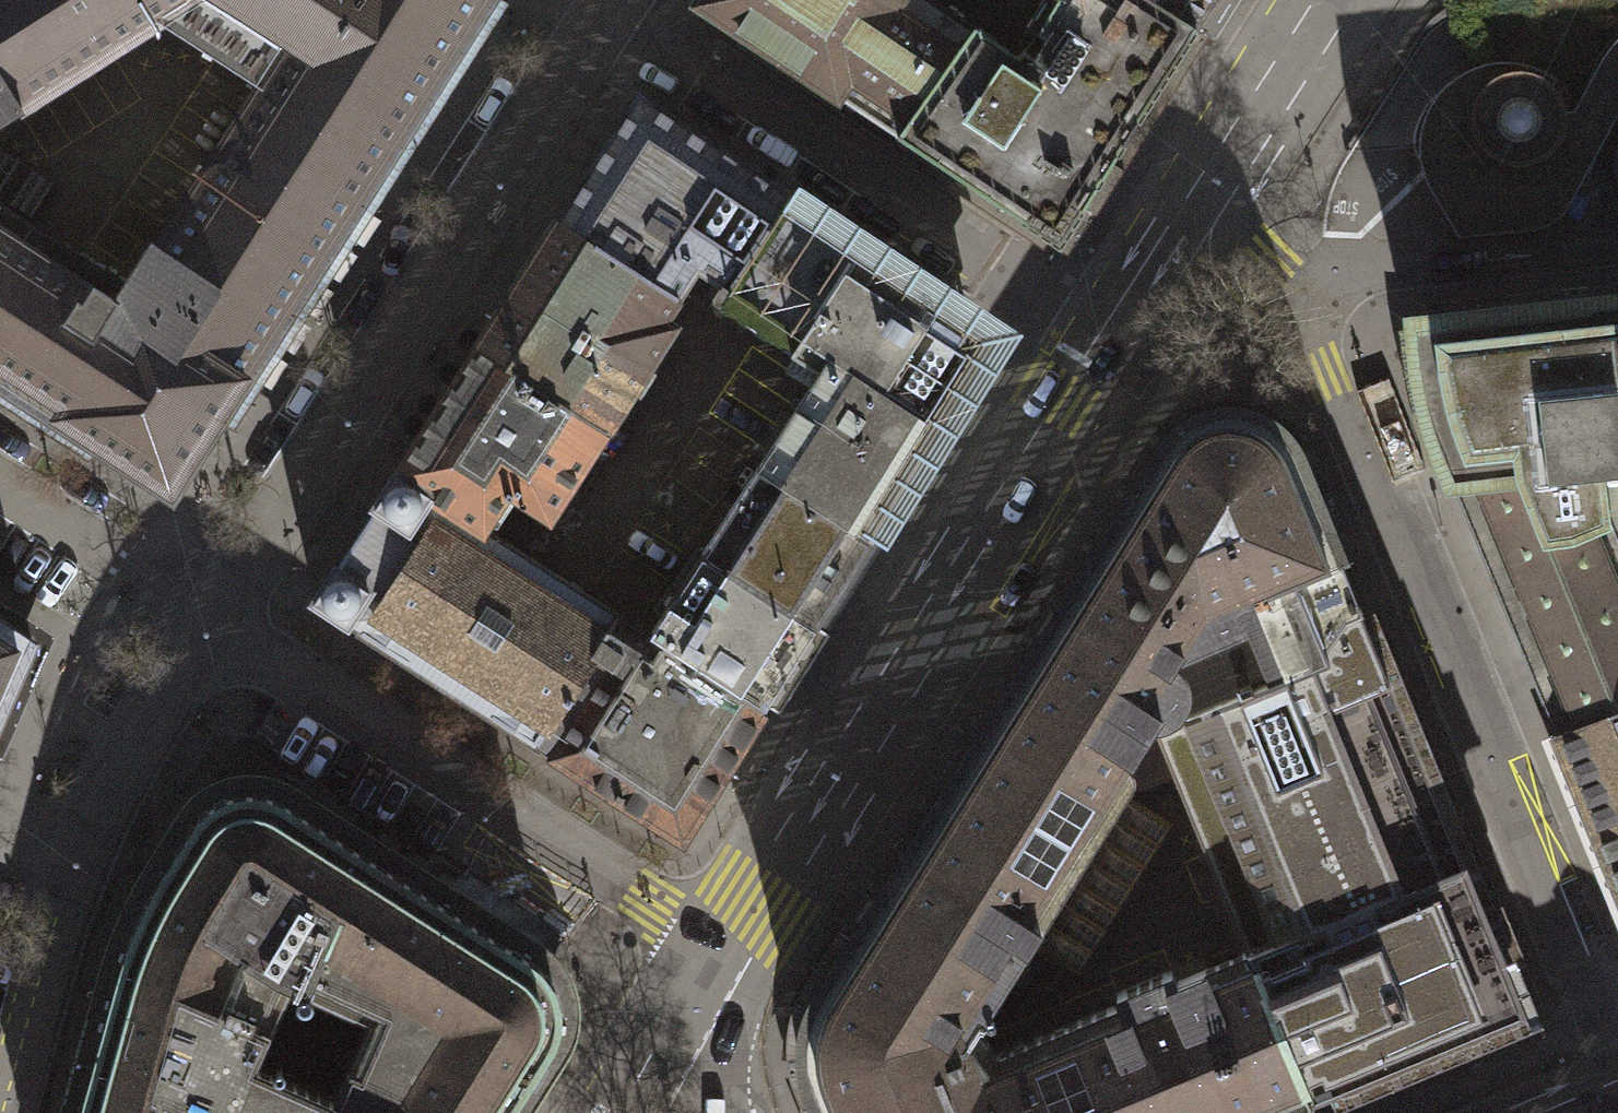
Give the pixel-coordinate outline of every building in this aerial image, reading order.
[(120,48),(91,0),(0,0),(0,123),(120,48)] [(493,0),(91,0),(120,48),(161,22),(259,84),(237,120),(364,202),(420,115),(487,9),(493,0)] [(699,4),(900,136),(977,29),(934,0),(701,0),(699,4)] [(977,29),(900,136),(915,147),(978,187),(1060,242),(1099,180),(1157,88),(1195,28),(1149,0),(1042,0),(1025,25),(1031,29),(1016,53),(991,37),(977,29)] [(1195,28),(1213,0),(1149,0),(1195,28)] [(1603,56),(1573,110),(1567,110),(1566,128),(1546,194),(1545,199),(1542,204),(1537,208),(1532,209),(1476,214),(1437,159),(1434,153),(1432,146),(1431,139),(1430,127),(1433,116),(1440,104),(1450,95),(1457,90),(1464,88),(1474,87),(1484,87),(1493,78),(1502,74),(1514,71),(1526,72),(1541,76),(1553,85),(1559,80),(1547,73),(1534,66),(1518,62),(1497,61),(1477,65),(1464,70),(1449,80),(1438,91),(1429,104),(1423,118),(1419,134),(1418,147),(1420,166),(1427,186),(1458,238),(1532,231),(1544,228),(1554,222),(1561,217),(1569,206),(1579,189),(1617,114),(1617,38),(1603,56)] [(1546,194),(1566,128),(1567,110),(1562,97),(1553,85),(1541,76),(1526,72),(1514,71),(1502,74),(1493,78),(1484,87),(1474,87),(1464,88),(1457,90),(1450,95),(1440,104),(1433,116),(1430,127),(1431,139),(1432,146),(1434,153),(1437,159),(1476,214),(1532,209),(1537,208),(1542,204),(1545,199),(1546,194)] [(786,193),(640,97),(560,220),(678,296),(698,266),(723,282),(726,284),(786,193)] [(364,202),(237,120),(224,112),(202,146),(212,152),(127,284),(65,245),(51,235),(36,226),(32,223),(0,203),(0,385),(172,497),(232,405),(304,294),(364,202)] [(32,223),(58,184),(0,146),(0,203),(32,223)] [(1001,334),(786,193),(726,284),(723,282),(712,300),(820,370),(756,467),(871,540),(1001,334)] [(560,220),(478,345),(606,429),(673,326),(663,319),(678,296),(560,220)] [(1606,299),(1617,407),(1617,297),(1606,299)] [(1556,732),(1617,707),(1617,534),(1607,508),(1604,509),(1601,471),(1617,470),(1617,407),(1606,299),(1502,309),(1413,319),(1415,360),(1422,396),(1428,420),(1441,457),(1461,501),(1527,661),(1556,732)] [(606,429),(478,345),(396,471),(483,528),(485,525),(505,493),(510,496),(513,492),(550,516),(606,429)] [(1209,411),(1192,417),(1177,428),(1166,440),(1063,603),(1129,645),(1143,624),(1178,647),(1182,655),(1176,663),(1184,672),(1188,680),(1189,690),(1187,700),(1185,708),(1193,713),(1326,659),(1320,646),(1345,614),(1362,607),(1300,454),(1292,441),(1280,427),(1264,416),(1245,410),(1227,408),(1209,411)] [(871,540),(756,467),(704,551),(818,624),(871,540)] [(361,631),(537,744),(561,706),(579,718),(591,718),(601,711),(610,701),(616,691),(619,679),(619,665),(632,644),(610,631),(620,616),(621,614),(582,590),(583,588),(571,580),(569,582),(495,535),(496,532),(485,525),(483,528),(396,471),(313,601),(348,623),(349,621),(362,630),(361,631)] [(649,634),(764,707),(770,699),(777,698),(786,684),(784,677),(791,676),(801,661),(798,655),(805,654),(815,638),(812,633),(818,624),(704,551),(649,634)] [(1154,729),(1193,713),(1185,708),(1187,700),(1189,690),(1188,680),(1184,672),(1176,663),(1182,655),(1178,647),(1143,624),(1129,645),(1063,603),(881,891),(947,933),(964,905),(1028,946),(1133,782),(1133,773),(1128,765),(1148,733),(1156,732),(1154,729)] [(1362,607),(1345,614),(1320,646),(1326,659),(1193,713),(1154,729),(1156,732),(1245,951),(1249,949),(1279,1022),(1310,1099),(1526,1011),(1371,631),(1369,632),(1361,612),(1364,611),(1362,607)] [(682,839),(764,707),(649,634),(620,616),(610,631),(632,644),(619,665),(619,679),(616,691),(610,701),(601,711),(591,718),(579,718),(561,706),(537,744),(554,754),(553,755),(682,839)] [(32,640),(0,619),(0,712),(32,640)] [(1556,732),(1617,885),(1617,707),(1556,732)] [(551,981),(542,968),(529,958),(285,804),(268,796),(249,793),(235,795),(221,801),(207,810),(194,824),(168,866),(137,923),(116,983),(94,1063),(80,1112),(508,1112),(549,1048),(555,1038),(557,1029),(558,1019),(559,1010),(558,999),(555,990),(551,981)] [(997,1053),(978,1026),(1028,946),(964,905),(947,933),(881,891),(818,990),(809,1008),(804,1024),(801,1039),(801,1057),(805,1077),(820,1112),(1022,1112),(997,1053)] [(997,1053),(1022,1112),(1286,1112),(1287,1112),(1312,1102),(1310,1099),(1279,1022),(1249,949),(1245,951),(1224,959),(1176,979),(1172,969),(1116,992),(1120,1003),(997,1053)]
